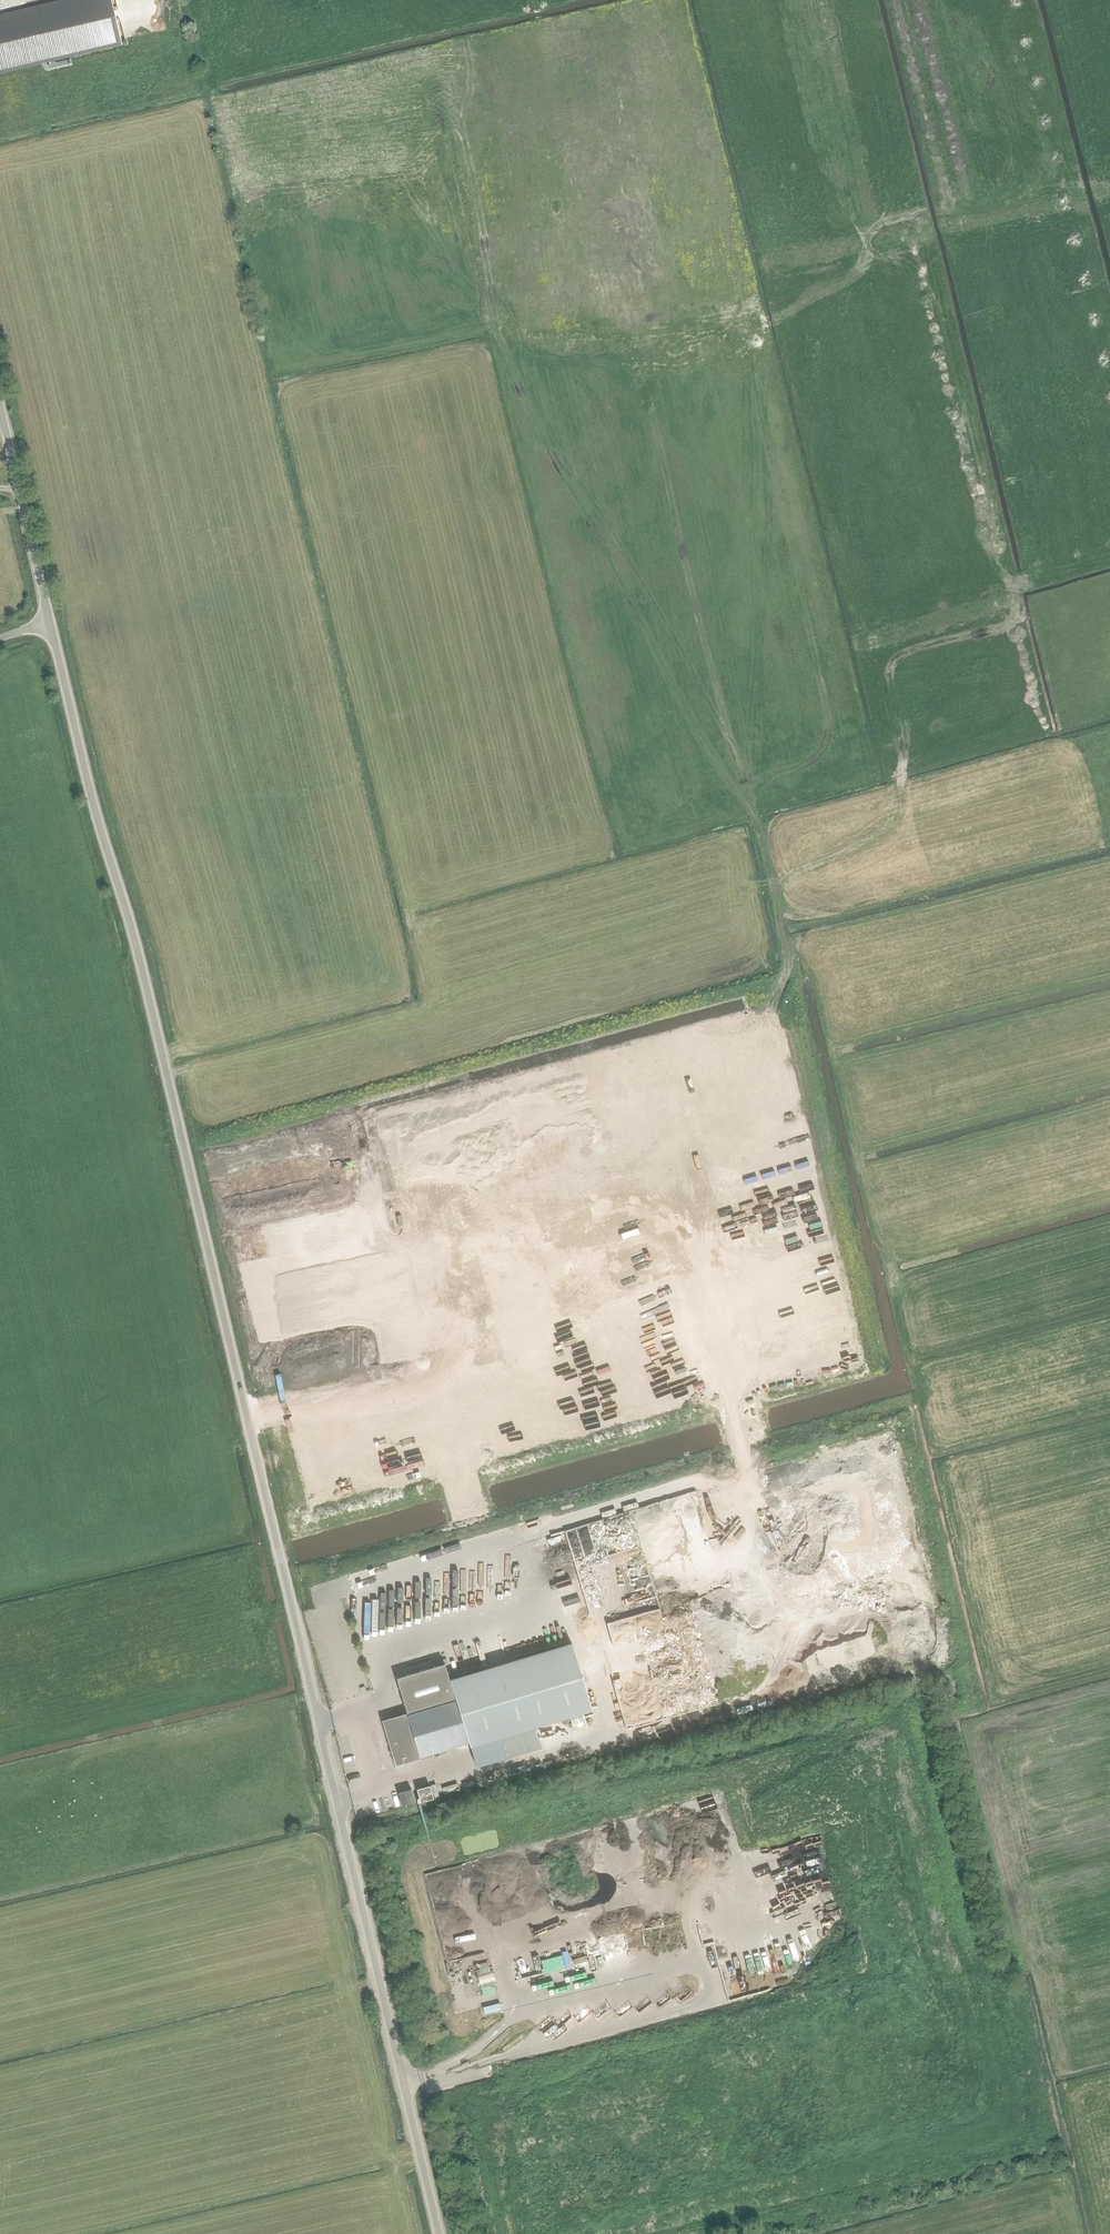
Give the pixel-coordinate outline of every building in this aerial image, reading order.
[(0,15),(0,73),(125,42),(115,0),(60,0),(0,15)] [(587,1523),(566,1529),(577,1568),(588,1565),(585,1556),(596,1553),(587,1523)] [(499,1551),(500,1559),(510,1557),(509,1549),(499,1551)] [(698,1588),(684,1592),(685,1597),(700,1592),(698,1588)] [(450,1679),(456,1700),(408,1714),(408,1713),(382,1721),(396,1766),(421,1758),(421,1757),(469,1742),(470,1747),(501,1738),(501,1740),(493,1743),(495,1749),(508,1745),(511,1756),(541,1747),(535,1728),(592,1711),(571,1642),(450,1679)] [(430,1668),(396,1678),(407,1713),(455,1698),(445,1664),(430,1668)] [(434,1798),(430,1785),(417,1789),(420,1802),(434,1798)] [(562,1969),(559,1953),(535,1959),(539,1974),(562,1969)] [(517,1962),(520,1975),(537,1971),(534,1958),(517,1962)] [(495,1980),(493,1971),(477,1975),(480,1984),(495,1980)]
